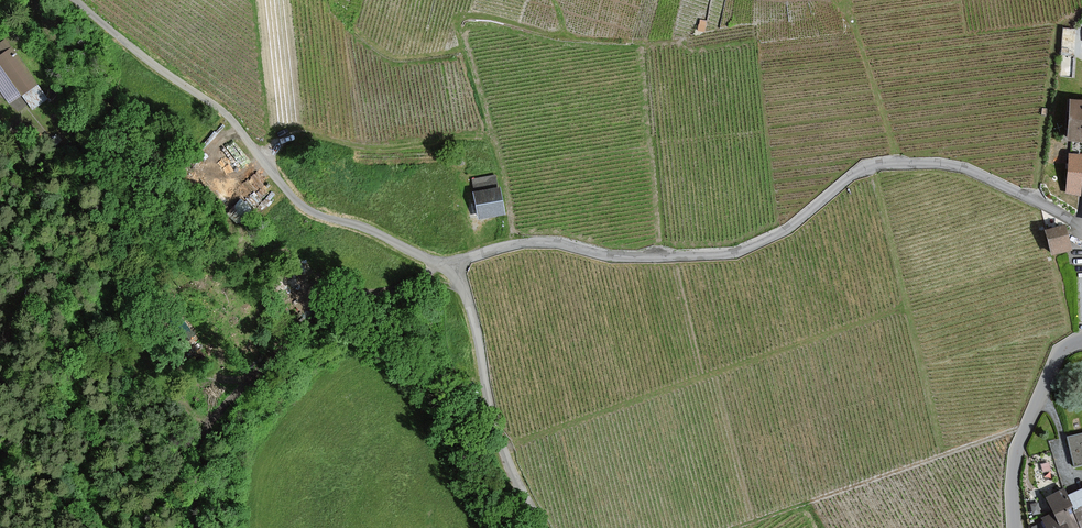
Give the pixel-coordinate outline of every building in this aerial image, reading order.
[(1062,25),(1061,51),(1074,52),(1075,26),(1062,25)] [(8,102),(20,94),(31,109),(46,98),(6,39),(0,43),(0,90),(8,102)] [(1073,101),(1069,138),(1081,139),(1081,102),(1073,101)] [(1065,192),(1081,192),(1081,151),(1066,151),(1065,192)] [(493,174),(471,177),(472,188),(495,185),(493,174)] [(499,186),(473,189),(476,215),(502,212),(499,186)] [(240,196),(227,211),(239,221),(252,206),(240,196)] [(1064,226),(1047,230),(1053,254),(1070,250),(1064,226)] [(188,338),(174,320),(168,324),(182,342),(188,338)] [(1066,497),(1079,527),(1081,527),(1081,490),(1066,497)] [(1046,498),(1053,513),(1042,519),(1047,527),(1076,527),(1077,527),(1061,491),(1046,498)]
